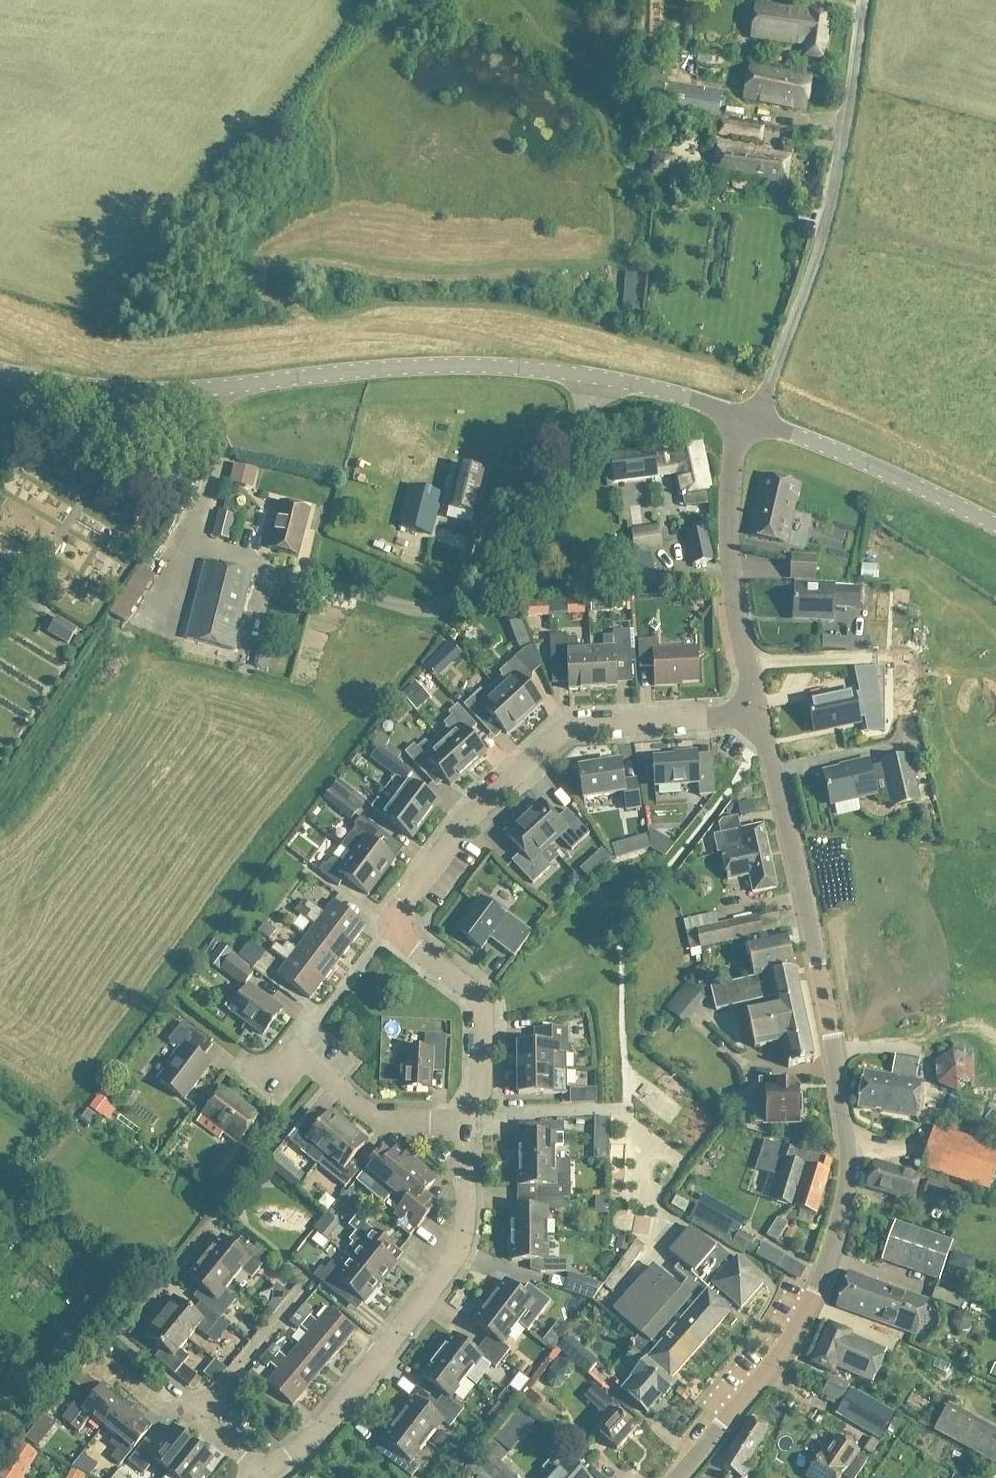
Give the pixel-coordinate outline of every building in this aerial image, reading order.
[(805,70),(807,56),(822,59),(828,14),(755,3),(751,37),(806,44),(805,54),(800,53),(798,69),(805,70)] [(798,69),(797,75),(750,65),(743,97),(804,110),(811,78),(805,77),(805,70),(798,69)] [(664,85),(645,83),(643,106),(661,107),(664,85)] [(690,90),(686,113),(722,118),(725,95),(690,90)] [(646,122),(649,121),(654,120),(656,120),(655,117),(654,112),(653,110),(652,110),(645,112),(643,112),(644,114),(645,119),(646,122)] [(737,122),(717,121),(712,120),(710,133),(718,134),(718,136),(748,140),(751,124),(737,122)] [(718,144),(715,170),(768,178),(767,182),(785,184),(785,185),(786,185),(790,154),(718,144)] [(674,157),(654,156),(652,176),(673,178),(674,157)] [(701,444),(671,450),(670,446),(657,449),(660,463),(654,464),(653,449),(611,454),(614,480),(656,475),(656,474),(667,473),(675,472),(679,494),(710,488),(701,444)] [(447,508),(472,514),(482,471),(457,465),(447,508)] [(797,484),(762,475),(749,534),(784,542),(797,484)] [(440,495),(408,486),(397,526),(430,534),(440,495)] [(222,527),(238,528),(240,503),(224,501),(222,527)] [(267,547),(297,555),(309,510),(278,502),(267,547)] [(707,527),(685,531),(692,564),(713,560),(707,527)] [(649,551),(626,556),(634,589),(656,584),(649,551)] [(132,609),(162,564),(146,555),(117,600),(132,609)] [(790,577),(814,578),(815,557),(791,556),(790,577)] [(204,561),(185,638),(231,650),(251,573),(204,561)] [(795,584),(793,617),(831,620),(832,606),(859,608),(860,588),(795,584)] [(77,629),(55,616),(45,631),(67,645),(77,629)] [(589,649),(591,689),(604,688),(615,687),(614,660),(626,659),(624,630),(612,631),(612,635),(602,636),(602,648),(589,649)] [(279,655),(280,632),(265,632),(264,642),(250,642),(250,654),(279,655)] [(541,634),(528,638),(536,660),(548,655),(541,634)] [(591,689),(589,649),(576,649),(575,637),(565,638),(565,634),(548,635),(550,664),(566,663),(567,690),(579,689),(579,690),(591,689)] [(698,681),(696,647),(658,649),(657,639),(637,640),(639,668),(653,667),(654,685),(672,684),(672,682),(698,681)] [(501,675),(491,683),(523,718),(541,701),(523,682),(531,674),(515,656),(498,672),(501,675)] [(854,676),(857,692),(887,686),(883,670),(854,676)] [(480,689),(472,697),(463,705),(479,722),(488,714),(506,734),(523,718),(491,683),(482,692),(480,689)] [(865,709),(858,711),(854,691),(806,701),(813,731),(867,719),(865,709)] [(443,723),(445,726),(436,735),(467,769),(485,753),(467,733),(476,726),(456,704),(448,712),(451,716),(443,723)] [(394,735),(397,729),(379,718),(366,741),(397,758),(406,742),(394,735)] [(404,751),(423,773),(431,765),(444,779),(450,785),(467,769),(436,735),(435,735),(437,737),(428,745),(424,741),(416,748),(412,744),(404,751)] [(697,770),(696,752),(680,753),(681,756),(652,758),(654,786),(697,783),(698,795),(715,794),(713,769),(697,770)] [(831,804),(877,794),(874,781),(886,778),(893,808),(919,802),(909,756),(883,762),(883,765),(871,768),(869,760),(851,764),(852,767),(841,770),(841,768),(824,772),(831,804)] [(626,809),(639,807),(635,780),(623,782),(620,762),(577,768),(582,799),(623,793),(626,809)] [(395,798),(424,820),(437,802),(396,772),(390,781),(401,790),(395,798)] [(346,800),(358,809),(366,799),(337,776),(329,787),(346,800)] [(350,819),(358,809),(346,800),(329,787),(321,796),(350,819)] [(424,820),(395,798),(388,807),(377,798),(370,807),(410,837),(424,820)] [(753,799),(737,803),(739,817),(756,813),(753,799)] [(532,804),(520,815),(549,846),(559,837),(571,850),(588,834),(566,810),(556,819),(539,800),(533,806),(532,804)] [(353,824),(354,828),(340,846),(350,853),(381,877),(395,858),(371,841),(380,830),(360,815),(353,824)] [(549,846),(520,815),(508,826),(510,828),(504,834),(521,852),(511,861),(532,883),(549,867),(539,855),(549,846)] [(719,851),(765,841),(762,826),(761,822),(715,832),(719,851)] [(765,841),(719,851),(726,881),(749,876),(749,879),(752,893),(775,888),(765,841)] [(330,859),(327,863),(323,865),(318,871),(338,886),(344,877),(367,895),(381,877),(350,853),(342,863),(335,857),(330,859)] [(480,948),(488,938),(513,956),(532,932),(506,912),(503,916),(479,897),(455,929),(480,948)] [(302,907),(351,944),(365,925),(333,901),(324,913),(307,900),(302,907)] [(351,944),(302,907),(299,904),(294,910),(314,926),(305,937),(337,962),(351,944)] [(726,922),(717,924),(715,912),(692,917),(695,928),(685,931),(689,949),(699,947),(730,941),(726,922)] [(753,977),(793,968),(786,934),(766,938),(765,933),(762,933),(758,915),(726,922),(730,941),(744,938),(753,977)] [(268,938),(275,929),(264,921),(257,930),(268,938)] [(337,962),(305,937),(296,949),(286,942),(282,948),(323,980),(337,962)] [(242,987),(252,973),(253,972),(248,968),(249,966),(231,953),(232,952),(214,939),(202,954),(208,959),(206,962),(219,971),(219,970),(242,987)] [(323,980),(282,948),(275,943),(270,949),(287,962),(277,974),(309,998),(323,980)] [(9,957),(0,951),(0,971),(9,957)] [(793,968),(753,977),(709,987),(714,1010),(771,997),(773,1005),(745,1011),(753,1047),(781,1041),(787,1068),(813,1062),(793,968)] [(698,988),(718,983),(716,974),(696,979),(698,988)] [(694,991),(689,987),(685,983),(664,1007),(668,1011),(682,1023),(703,998),(694,991)] [(229,1010),(262,1035),(281,1009),(248,985),(229,1010)] [(322,1039),(332,1022),(322,1017),(313,1034),(322,1039)] [(157,1080),(183,1099),(210,1064),(202,1058),(212,1045),(182,1022),(167,1041),(177,1048),(170,1058),(172,1060),(157,1080)] [(566,1069),(565,1053),(565,1029),(535,1029),(535,1043),(517,1043),(517,1070),(566,1069)] [(424,1048),(404,1047),(402,1087),(430,1089),(432,1058),(444,1059),(446,1035),(425,1034),(424,1048)] [(902,1045),(900,1057),(927,1063),(930,1050),(902,1045)] [(974,1079),(972,1057),(951,1049),(934,1062),(936,1085),(956,1092),(974,1079)] [(566,1069),(517,1070),(517,1093),(566,1093),(566,1069)] [(856,1106),(914,1117),(920,1081),(862,1071),(856,1106)] [(792,1082),(777,1083),(777,1078),(757,1078),(757,1086),(753,1086),(754,1123),(797,1123),(797,1115),(802,1115),(801,1096),(797,1096),(797,1089),(793,1089),(792,1082)] [(111,1102),(119,1095),(108,1083),(100,1091),(111,1102)] [(221,1089),(202,1114),(195,1122),(218,1139),(221,1134),(235,1144),(236,1142),(237,1143),(257,1117),(221,1089)] [(98,1093),(88,1106),(107,1119),(115,1108),(108,1104),(109,1101),(98,1093)] [(436,1097),(426,1101),(433,1118),(443,1114),(436,1097)] [(327,1150),(347,1125),(330,1110),(314,1129),(304,1122),(288,1141),(306,1155),(315,1163),(327,1150)] [(518,1159),(555,1159),(555,1134),(563,1134),(563,1122),(538,1122),(538,1134),(518,1134),(518,1159)] [(367,1141),(347,1125),(327,1150),(315,1163),(327,1173),(344,1186),(360,1167),(351,1159),(367,1141)] [(932,1126),(919,1167),(988,1189),(995,1163),(995,1146),(932,1126)] [(791,1206),(807,1154),(764,1141),(755,1170),(778,1177),(771,1200),(791,1206)] [(220,1188),(232,1172),(236,1175),(250,1156),(234,1144),(220,1162),(221,1163),(208,1179),(204,1176),(200,1181),(215,1192),(219,1187),(220,1188)] [(399,1184),(415,1164),(396,1148),(391,1153),(382,1146),(370,1161),(354,1180),(364,1188),(371,1194),(383,1203),(385,1201),(391,1194),(399,1184)] [(276,1149),(269,1159),(267,1167),(295,1189),(300,1183),(298,1181),(303,1174),(292,1165),(294,1164),(276,1149)] [(808,1152),(807,1154),(791,1206),(815,1214),(831,1161),(820,1158),(820,1156),(808,1152)] [(555,1173),(555,1159),(518,1159),(518,1186),(538,1186),(538,1197),(563,1197),(569,1197),(569,1173),(555,1173)] [(873,1162),(866,1187),(895,1196),(893,1202),(901,1205),(903,1198),(910,1200),(918,1176),(873,1162)] [(399,1184),(391,1194),(385,1201),(395,1209),(391,1214),(400,1221),(396,1226),(409,1236),(435,1203),(423,1193),(435,1179),(415,1164),(399,1184)] [(927,1177),(922,1193),(955,1203),(960,1188),(927,1177)] [(677,1195),(691,1202),(697,1192),(682,1184),(677,1195)] [(563,1197),(538,1197),(538,1208),(510,1208),(510,1234),(546,1234),(546,1209),(563,1209),(563,1197)] [(676,1197),(671,1205),(683,1212),(688,1204),(676,1197)] [(383,1239),(382,1238),(367,1225),(356,1217),(349,1226),(356,1232),(350,1240),(353,1243),(344,1254),(351,1260),(379,1283),(395,1264),(385,1256),(393,1247),(383,1239)] [(372,1219),(367,1225),(382,1238),(387,1231),(372,1219)] [(879,1260),(938,1281),(952,1241),(894,1220),(879,1260)] [(641,1279),(613,1311),(639,1334),(628,1346),(636,1353),(637,1354),(646,1344),(653,1351),(646,1360),(669,1381),(735,1306),(740,1310),(763,1283),(736,1259),(734,1261),(716,1245),(713,1248),(689,1226),(667,1251),(679,1262),(673,1269),(686,1280),(678,1288),(654,1267),(643,1280),(641,1279)] [(739,1230),(732,1242),(744,1250),(753,1255),(759,1245),(761,1243),(739,1230)] [(547,1259),(546,1234),(510,1234),(510,1260),(530,1260),(530,1269),(539,1271),(565,1271),(565,1259),(547,1259)] [(220,1238),(204,1258),(232,1280),(241,1269),(250,1276),(264,1259),(240,1238),(232,1248),(220,1238)] [(645,1246),(636,1239),(602,1285),(611,1291),(645,1246)] [(759,1245),(753,1255),(777,1268),(798,1280),(805,1267),(783,1255),(761,1243),(759,1245)] [(232,1280),(204,1258),(188,1278),(200,1288),(192,1297),(199,1302),(212,1313),(219,1318),(235,1299),(224,1290),(232,1280)] [(321,1268),(314,1276),(337,1295),(344,1287),(363,1303),(379,1283),(351,1260),(343,1270),(332,1261),(324,1271),(321,1268)] [(272,1289),(283,1299),(297,1283),(286,1273),(272,1289)] [(602,1285),(570,1273),(564,1289),(592,1299),(602,1285)] [(926,1300),(848,1273),(836,1306),(881,1322),(914,1334),(926,1300)] [(549,1301),(547,1300),(527,1284),(520,1293),(504,1281),(488,1302),(517,1324),(526,1331),(549,1301)] [(212,1313),(199,1302),(191,1312),(173,1296),(158,1315),(187,1339),(196,1328),(205,1335),(219,1318),(212,1313)] [(517,1324),(488,1302),(473,1322),(488,1334),(481,1343),(501,1358),(508,1349),(502,1344),(517,1324)] [(328,1309),(317,1322),(309,1315),(304,1321),(338,1349),(354,1330),(328,1309)] [(187,1339),(158,1315),(143,1333),(161,1348),(154,1357),(174,1374),(188,1386),(196,1375),(192,1372),(194,1370),(189,1365),(187,1368),(182,1364),(188,1356),(179,1349),(187,1339)] [(308,1333),(297,1346),(323,1368),(338,1349),(304,1321),(300,1327),(308,1333)] [(849,1333),(828,1324),(811,1362),(832,1371),(835,1365),(871,1381),(884,1350),(848,1335),(849,1333)] [(571,1336),(597,1359),(606,1348),(580,1325),(571,1336)] [(586,1374),(597,1361),(567,1334),(557,1348),(586,1374)] [(437,1356),(465,1378),(481,1357),(494,1367),(501,1358),(481,1343),(474,1351),(453,1335),(437,1356)] [(637,1370),(620,1389),(646,1413),(659,1398),(661,1399),(673,1386),(668,1381),(669,1381),(646,1360),(653,1351),(646,1344),(637,1354),(636,1353),(628,1362),(637,1370)] [(278,1352),(274,1358),(308,1386),(323,1368),(297,1346),(286,1359),(278,1352)] [(612,1347),(600,1355),(609,1368),(620,1360),(612,1347)] [(274,1358),(266,1351),(258,1361),(266,1367),(269,1364),(277,1370),(266,1384),(292,1405),(308,1386),(274,1358)] [(465,1378),(437,1356),(421,1377),(442,1393),(435,1402),(455,1417),(463,1408),(450,1398),(465,1378)] [(840,1402),(849,1383),(830,1374),(821,1394),(840,1402)] [(918,1402),(939,1410),(947,1389),(927,1381),(918,1402)] [(120,1405),(122,1402),(103,1387),(93,1399),(84,1392),(62,1418),(79,1432),(91,1417),(103,1426),(120,1405)] [(841,1417),(878,1439),(894,1412),(857,1390),(841,1417)] [(500,1403),(510,1409),(518,1398),(508,1391),(500,1403)] [(635,1428),(615,1410),(619,1406),(608,1397),(596,1411),(605,1420),(604,1421),(595,1432),(615,1450),(635,1428)] [(455,1417),(435,1402),(429,1410),(414,1399),(398,1420),(426,1441),(441,1421),(448,1426),(455,1417)] [(972,1408),(995,1422),(995,1413),(976,1401),(972,1408)] [(122,1402),(120,1405),(103,1426),(115,1436),(109,1443),(117,1449),(110,1457),(119,1465),(146,1432),(138,1425),(143,1419),(122,1402)] [(948,1404),(933,1430),(995,1464),(995,1430),(948,1404)] [(767,1430),(749,1418),(720,1463),(743,1477),(748,1469),(744,1466),(767,1430)] [(483,1434),(488,1438),(499,1423),(494,1419),(483,1434)] [(426,1441),(398,1420),(382,1440),(397,1452),(390,1460),(410,1476),(417,1466),(410,1461),(426,1441)] [(145,1439),(131,1458),(146,1470),(152,1462),(167,1473),(176,1462),(192,1444),(170,1427),(154,1446),(145,1439)] [(858,1451),(837,1437),(824,1456),(821,1453),(806,1475),(810,1477),(837,1477),(840,1474),(846,1477),(854,1477),(868,1458),(858,1451)] [(473,1459),(492,1477),(517,1477),(500,1461),(507,1454),(495,1443),(492,1440),(473,1459)] [(36,1454),(17,1443),(0,1470),(0,1477),(21,1477),(36,1454)] [(74,1468),(89,1475),(101,1450),(85,1443),(74,1468)] [(212,1460),(192,1444),(176,1462),(167,1473),(172,1477),(197,1477),(212,1460)] [(549,1459),(541,1468),(550,1476),(548,1477),(587,1477),(565,1459),(564,1459),(552,1448),(545,1456),(549,1459)]
